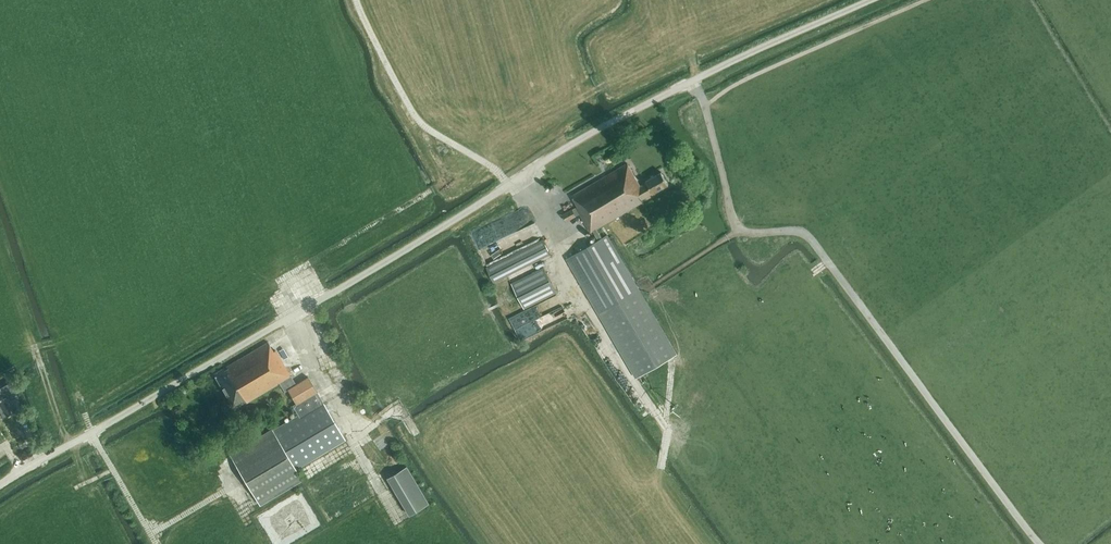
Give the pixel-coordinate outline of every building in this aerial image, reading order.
[(598,241),(568,258),(637,377),(677,354),(607,235),(602,238),(596,229),(642,202),(641,200),(652,193),(668,184),(661,172),(645,181),(646,182),(640,186),(627,163),(572,196),(578,206),(562,215),(566,222),(580,214),(591,233),(593,231),(598,241)] [(487,247),(492,260),(503,255),(496,240),(501,237),(493,220),(472,230),(481,250),(487,247)] [(487,267),(494,283),(551,254),(544,239),(487,267)] [(524,309),(557,293),(544,267),(511,283),(524,309)] [(290,376),(283,364),(275,350),(273,352),(268,342),(226,366),(227,369),(225,370),(224,368),(214,374),(234,409),(279,383),(285,392),(288,390),(296,404),(293,406),(299,416),(272,431),(270,429),(229,454),(259,506),(301,481),(294,470),(345,440),(308,378),(296,385),(291,376),(290,376)] [(9,393),(14,390),(9,381),(4,383),(9,393)] [(1,386),(0,386),(0,412),(3,417),(15,410),(1,386)] [(367,442),(374,457),(380,454),(379,451),(386,447),(384,441),(389,439),(387,433),(367,442)] [(406,467),(387,478),(409,516),(428,505),(406,467)]
